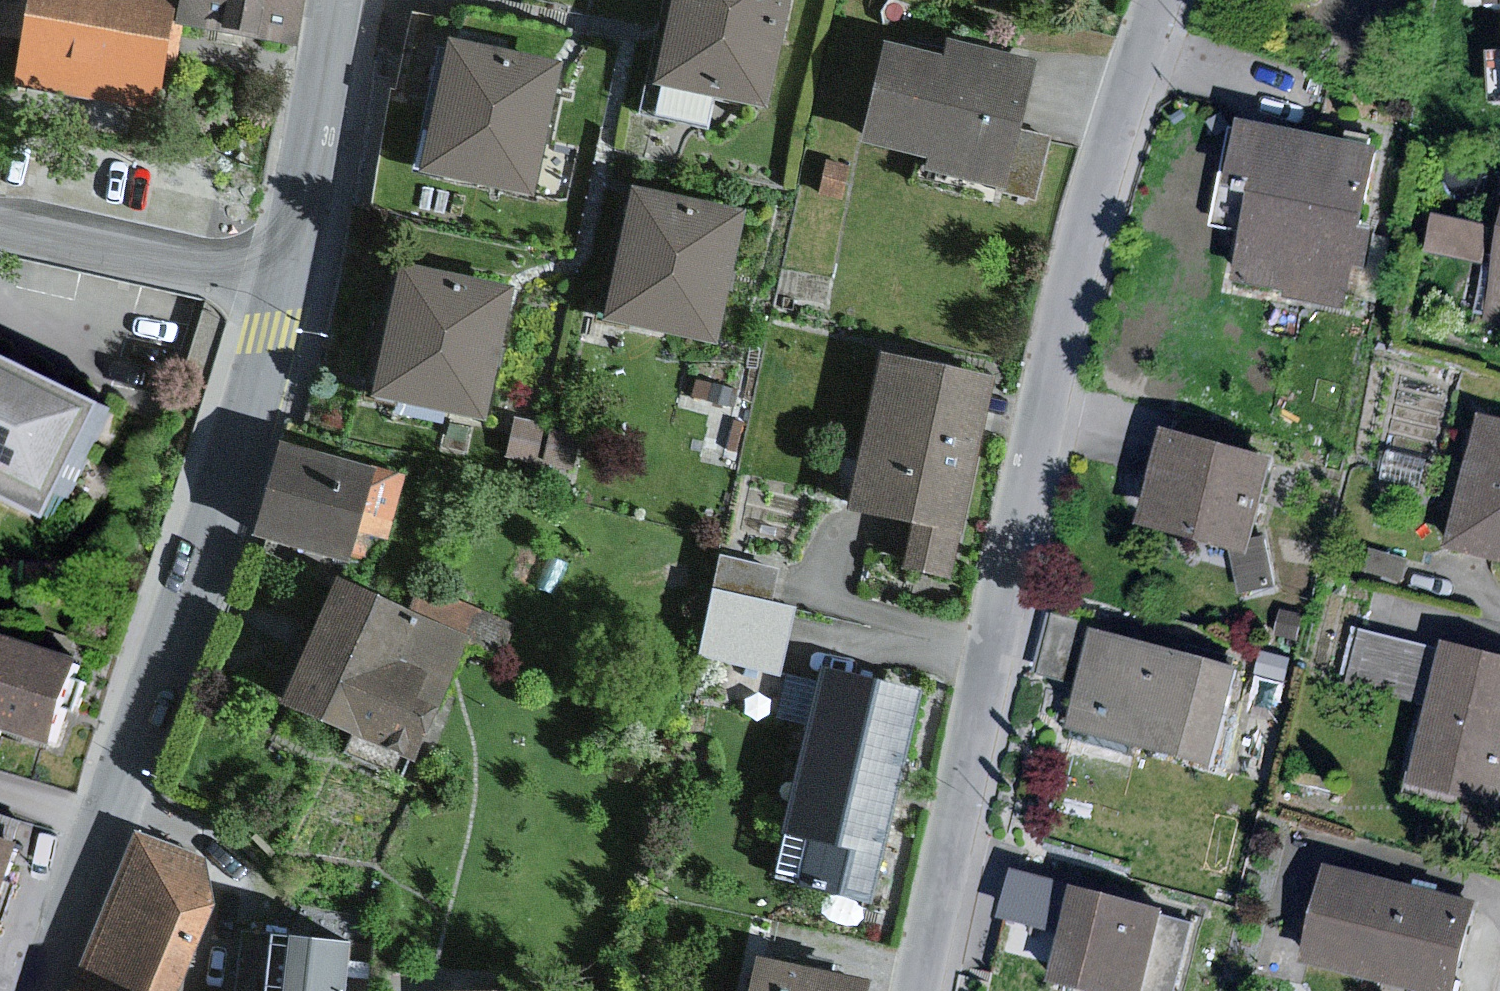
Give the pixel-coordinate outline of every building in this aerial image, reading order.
[(1,32),(0,40),(0,81),(143,100),(157,0),(0,0),(0,31),(1,32)] [(160,20),(286,41),(293,0),(164,0),(160,20)] [(640,82),(755,106),(778,0),(658,0),(640,82)] [(453,20),(449,38),(483,45),(487,27),(453,20)] [(449,38),(438,35),(408,170),(521,195),(535,130),(550,60),(483,45),(449,38)] [(933,52),(874,39),(852,138),(921,152),(916,174),(1000,192),(1014,129),(1029,57),(937,37),(933,52)] [(1376,145),(1237,118),(1224,185),(1249,189),(1231,281),(1283,291),(1282,297),(1344,309),(1376,145)] [(1047,137),(1014,129),(1000,192),(1032,199),(1047,137)] [(823,160),(815,192),(839,197),(846,165),(823,160)] [(735,209),(621,185),(594,318),(707,341),(721,278),(735,209)] [(1487,225),(1432,215),(1425,251),(1480,261),(1487,225)] [(1482,321),(1499,324),(1499,226),(1482,321)] [(505,284),(391,259),(362,393),(476,417),(490,352),(505,284)] [(986,376),(873,353),(841,507),(903,520),(954,530),(986,376)] [(50,521),(108,408),(0,357),(0,496),(50,521)] [(1479,414),(1446,547),(1499,561),(1499,419),(1479,414)] [(541,421),(511,415),(502,456),(532,462),(541,421)] [(578,430),(549,423),(540,462),(569,468),(578,430)] [(1271,457),(1159,426),(1133,522),(1228,545),(1239,595),(1275,586),(1265,535),(1251,538),(1271,457)] [(400,473),(264,435),(237,532),(339,560),(349,526),(382,536),(400,473)] [(1386,446),(1378,479),(1418,488),(1425,455),(1386,446)] [(954,530),(903,520),(893,563),(944,575),(954,530)] [(1369,547),(1361,573),(1399,584),(1407,558),(1369,547)] [(713,553),(705,587),(767,601),(775,567),(713,553)] [(405,610),(326,575),(298,636),(270,701),(339,731),(332,748),(401,779),(464,636),(405,610)] [(416,584),(405,610),(464,636),(500,652),(512,624),(416,584)] [(767,601),(705,587),(691,654),(774,672),(789,606),(767,601)] [(1280,609),(1274,634),(1295,640),(1302,615),(1280,609)] [(1348,671),(1425,691),(1440,633),(1363,614),(1348,671)] [(1077,684),(1091,629),(1050,618),(1036,674),(1077,684)] [(1232,666),(1091,629),(1077,684),(1066,725),(1206,763),(1232,666)] [(0,635),(0,730),(48,745),(76,660),(0,635)] [(1443,639),(1408,782),(1497,804),(1499,792),(1499,653),(1443,639)] [(917,688),(812,663),(773,827),(802,834),(791,881),(867,899),(917,688)] [(11,841),(19,821),(0,814),(0,837),(11,841)] [(129,828),(64,989),(73,990),(170,990),(207,898),(200,854),(129,828)] [(0,841),(0,885),(13,845),(0,841)] [(1325,864),(1301,962),(1424,990),(1447,990),(1470,898),(1325,864)] [(1057,932),(1069,886),(1008,870),(996,917),(1057,932)] [(1069,886),(1057,932),(1045,982),(1081,990),(1172,990),(1190,923),(1159,915),(1160,909),(1069,886)] [(257,929),(234,926),(227,990),(250,990),(257,929)] [(257,929),(250,990),(338,990),(339,975),(341,958),(343,937),(257,929)] [(747,953),(739,990),(856,990),(859,976),(747,953)] [(371,961),(341,958),(339,975),(369,978),(371,961)]
